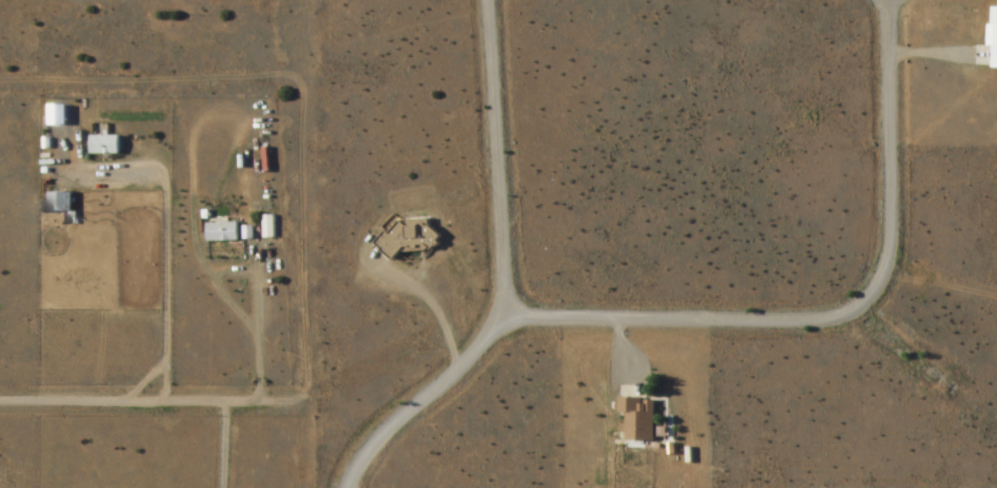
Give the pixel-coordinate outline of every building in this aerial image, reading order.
[(119,156),(119,137),(89,137),(89,156),(119,156)] [(72,214),(72,195),(48,195),(48,214),(72,214)] [(428,220),(393,221),(393,235),(379,235),(379,253),(437,252),(437,229),(428,229),(428,220)] [(206,242),(238,242),(238,223),(206,223),(206,242)] [(619,415),(626,415),(626,442),(654,442),(654,398),(619,398),(619,415)]
